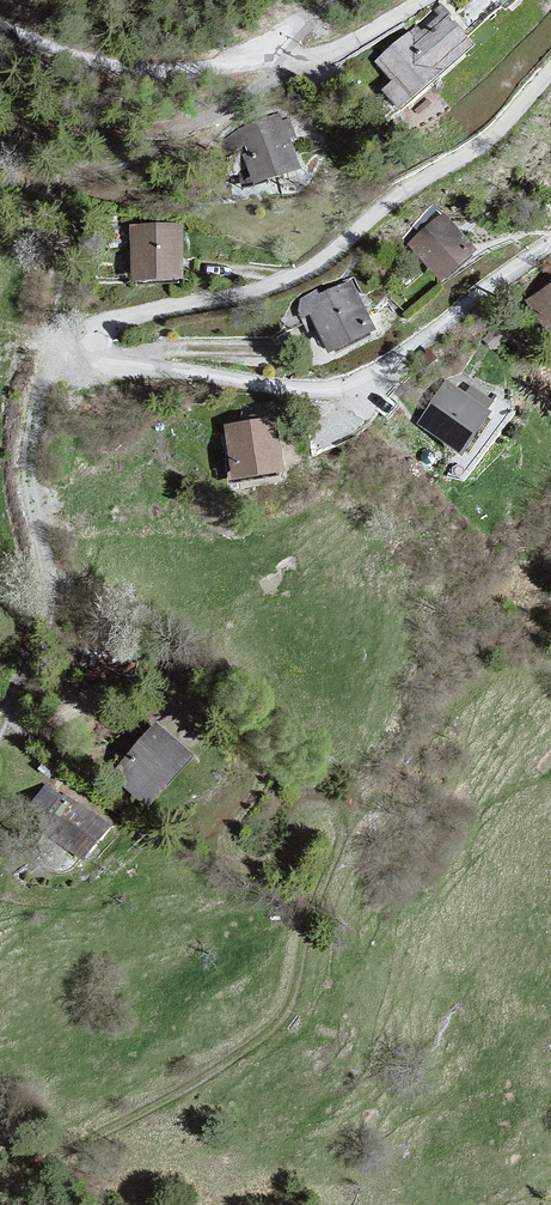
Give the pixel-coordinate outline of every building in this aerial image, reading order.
[(440,4),(374,59),(392,80),(380,89),(398,110),(475,45),(440,4)] [(253,184),(299,169),(281,115),(235,130),(253,184)] [(444,213),(407,244),(440,283),(477,251),(444,213)] [(182,220),(130,222),(132,281),(184,279),(182,220)] [(316,289),(300,298),(298,311),(301,318),(309,314),(327,353),(376,329),(351,278),(319,294),(316,289)] [(527,299),(550,334),(550,283),(527,299)] [(462,455),(492,410),(446,380),(416,425),(462,455)] [(276,416),(223,424),(231,479),(284,471),(276,416)] [(195,754),(156,720),(108,774),(147,808),(195,754)] [(86,863),(112,825),(47,781),(21,819),(86,863)]
